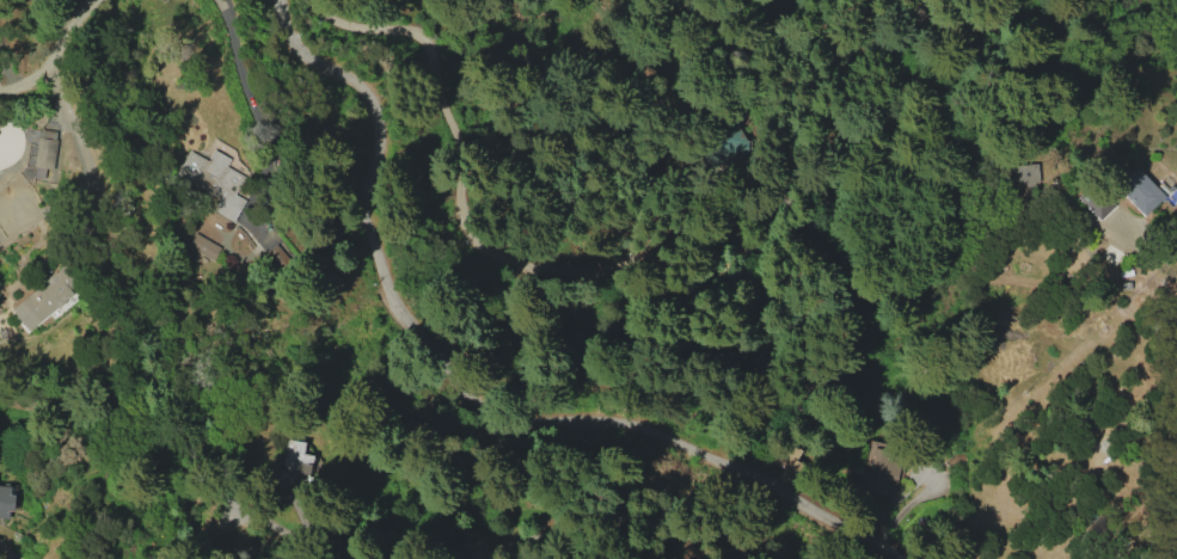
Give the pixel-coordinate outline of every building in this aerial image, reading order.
[(244,176),(225,167),(229,159),(211,150),(206,161),(186,151),(174,176),(217,197),(211,211),(232,222),(243,200),(234,196),(244,176)] [(1144,216),(1159,199),(1168,208),(1172,204),(1167,199),(1173,192),(1160,181),(1155,186),(1135,169),(1115,190),(1144,216)] [(27,331),(72,294),(67,287),(75,281),(62,265),(9,309),(27,331)] [(11,518),(12,483),(0,483),(0,518),(11,518)]
